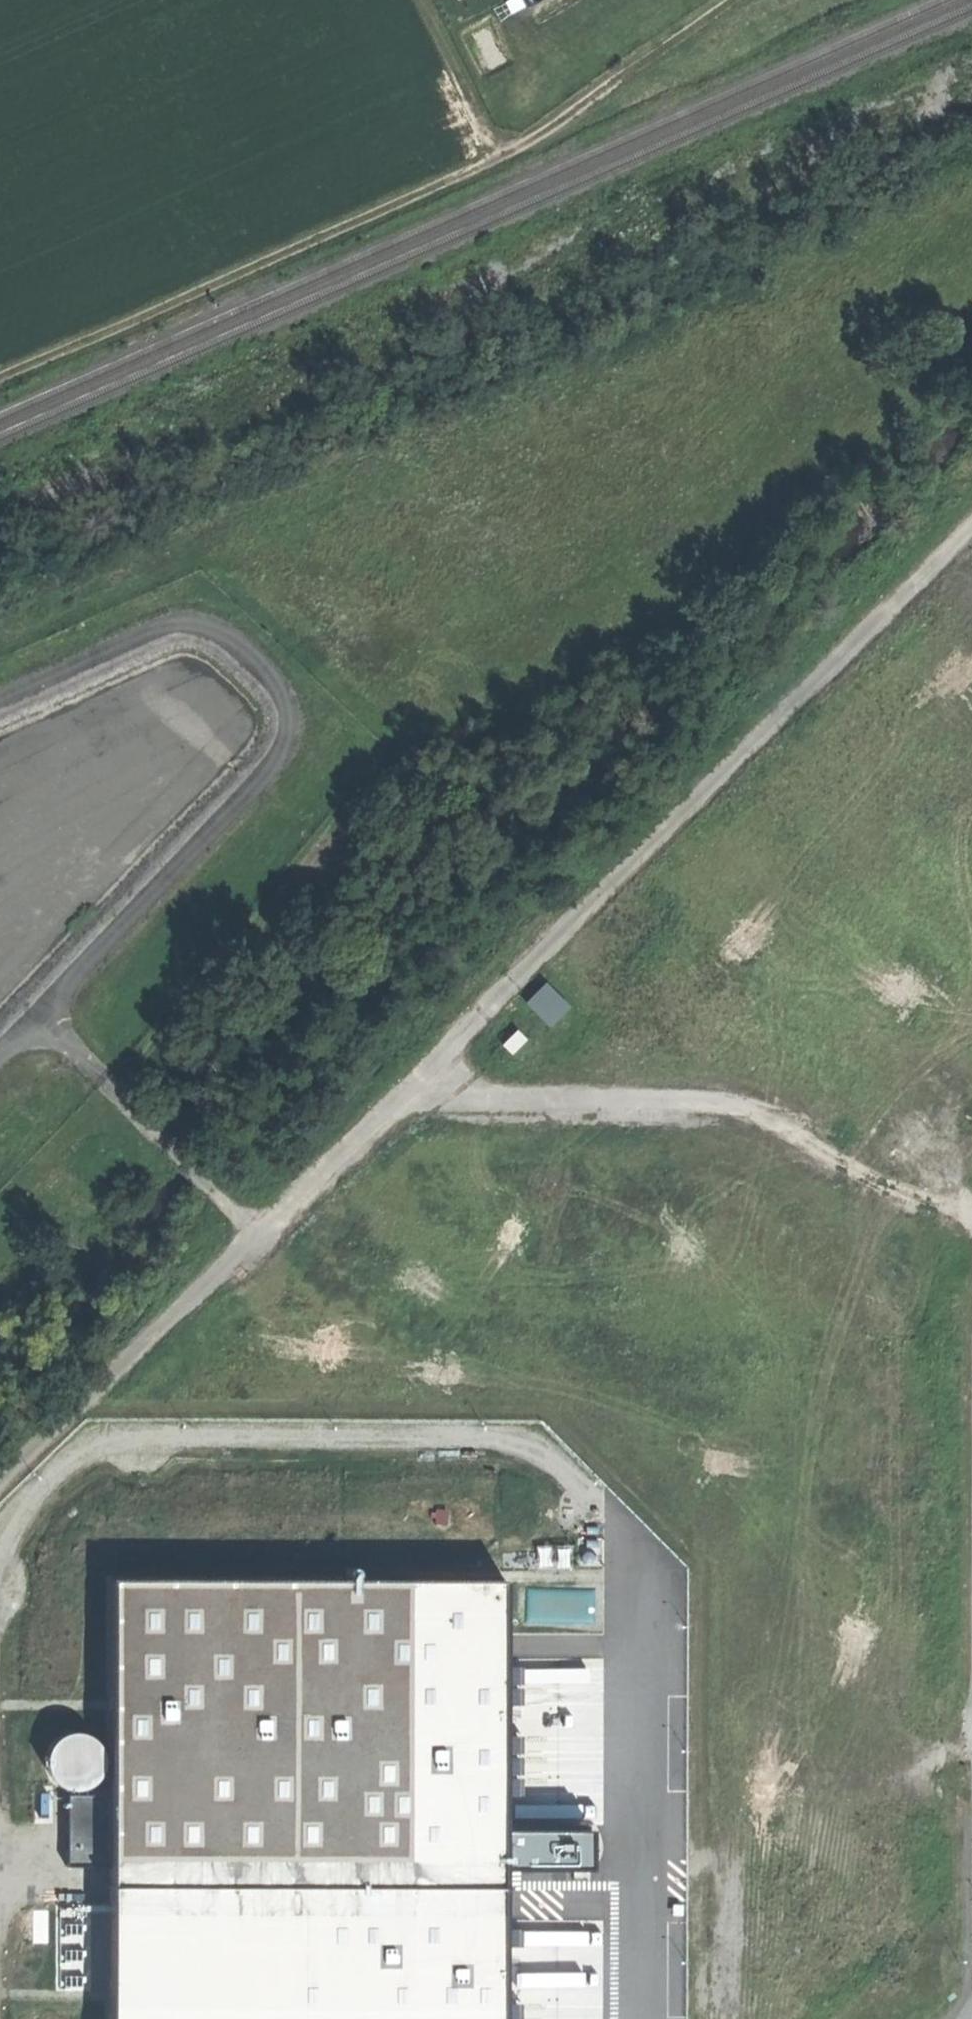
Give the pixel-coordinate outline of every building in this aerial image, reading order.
[(526,8),(539,0),(521,0),(526,8)] [(525,1003),(551,1027),(570,1005),(544,982),(525,1003)] [(118,2018),(507,2018),(507,1865),(516,1865),(596,1867),(597,1833),(507,1832),(506,1583),(120,1585),(118,2018)]
